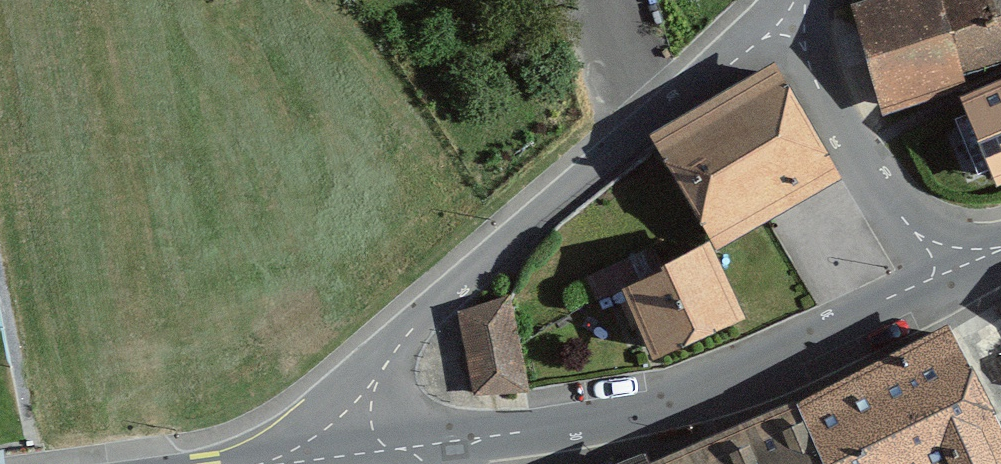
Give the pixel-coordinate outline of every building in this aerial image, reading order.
[(896,96),(969,76),(965,61),(1000,51),(1000,0),(869,0),(896,96)] [(780,60),(668,123),(726,225),(838,163),(780,60)] [(959,104),(997,194),(1000,192),(1000,86),(959,104)] [(709,252),(618,295),(653,370),(745,328),(709,252)] [(509,302),(465,311),(483,393),(527,384),(509,302)] [(620,463),(1000,463),(1000,416),(958,322),(653,463),(648,451),(620,463)]
